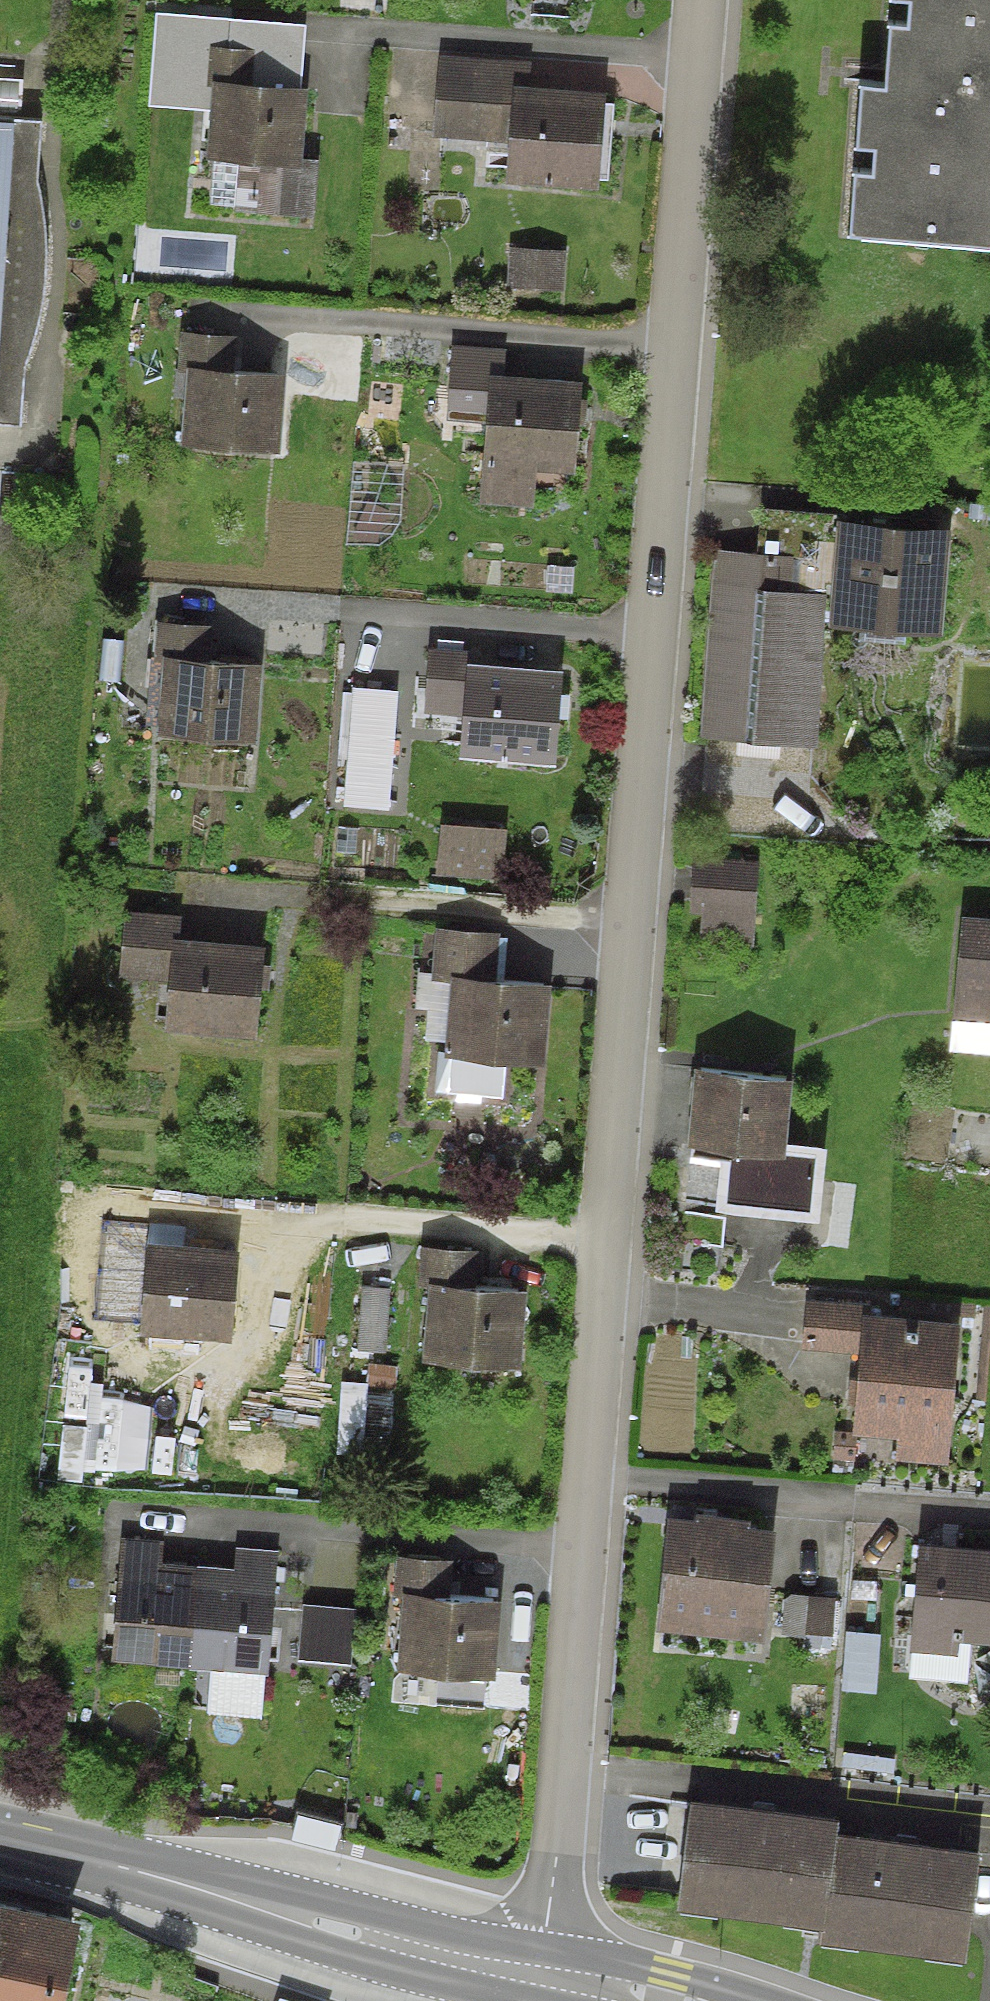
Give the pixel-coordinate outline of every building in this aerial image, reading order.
[(898,87),(989,95),(989,0),(889,0),(905,1),(903,25),(883,24),(883,26),(903,27),(898,87)] [(203,86),(205,51),(224,52),(227,24),(164,19),(159,83),(203,86)] [(290,162),(296,92),(230,87),(231,72),(248,74),(249,54),(224,52),(205,51),(203,86),(215,87),(206,206),(242,209),(242,212),(301,217),(305,163),(290,162)] [(505,174),(592,181),(598,105),(520,98),(522,69),(438,63),(434,108),(510,114),(505,174)] [(898,87),(855,83),(854,85),(874,87),(870,147),(850,145),(850,147),(870,149),(868,173),(848,171),(848,173),(868,175),(863,234),(843,233),(843,235),(989,246),(989,95),(898,87)] [(17,427),(21,368),(35,323),(42,276),(42,229),(34,182),(38,123),(0,120),(0,426),(17,427)] [(186,445),(266,452),(273,378),(224,374),(227,340),(182,336),(179,372),(192,373),(186,445)] [(528,464),(568,467),(574,391),(498,385),(500,356),(449,352),(445,399),(486,402),(478,499),(525,502),(528,464)] [(928,628),(936,535),(842,527),(841,546),(813,544),(811,562),(818,563),(817,581),(836,583),(833,620),(928,628)] [(817,581),(818,563),(811,562),(714,554),(701,738),(808,745),(817,581)] [(162,734),(243,741),(249,667),(183,662),(184,647),(201,649),(203,629),(158,626),(155,662),(168,663),(162,734)] [(547,757),(553,681),(467,674),(468,661),(427,657),(424,688),(465,691),(460,750),(547,757)] [(372,730),(377,680),(352,678),(347,728),(372,730)] [(753,870),(691,865),(688,911),(701,912),(699,943),(747,946),(753,870)] [(164,1023),(249,1032),(257,955),(172,947),(174,924),(122,920),(119,959),(169,964),(164,1023)] [(958,921),(951,1014),(989,1017),(988,1026),(989,1026),(989,924),(958,921)] [(448,1056),(533,1063),(539,988),(469,982),(471,966),(486,967),(488,937),(438,933),(434,980),(454,982),(448,1056)] [(782,1081),(697,1072),(688,1156),(725,1160),(720,1203),(723,1203),(807,1212),(813,1155),(775,1151),(782,1081)] [(139,1327),(225,1334),(231,1258),(147,1251),(149,1228),(97,1224),(94,1263),(144,1267),(139,1327)] [(508,1366),(513,1293),(447,1287),(448,1272),(466,1273),(467,1255),(423,1251),(420,1286),(432,1287),(427,1359),(508,1366)] [(381,1355),(385,1292),(358,1290),(354,1354),(381,1355)] [(865,1324),(866,1313),(805,1307),(801,1347),(861,1352),(855,1427),(940,1434),(949,1332),(865,1324)] [(699,1613),(758,1619),(766,1539),(739,1536),(740,1528),(695,1524),(695,1531),(667,1529),(658,1623),(698,1627),(699,1613)] [(111,1654),(185,1660),(192,1583),(154,1579),(156,1549),(120,1546),(111,1654)] [(989,1634),(989,1558),(919,1553),(909,1666),(915,1673),(960,1677),(963,1632),(989,1634)] [(231,1586),(192,1583),(185,1660),(261,1667),(270,1559),(234,1556),(231,1586)] [(481,1675),(482,1675),(488,1602),(421,1596),(423,1580),(440,1582),(441,1564),(398,1560),(395,1595),(407,1596),(402,1668),(435,1670),(432,1702),(478,1705),(481,1675)] [(870,1639),(844,1636),(840,1687),(866,1690),(870,1639)] [(686,1805),(674,1900),(817,1918),(815,1933),(962,1951),(974,1857),(973,1857),(971,1869),(950,1866),(952,1854),(850,1841),(849,1853),(829,1851),(833,1824),(830,1823),(828,1836),(807,1833),(809,1821),(708,1808),(706,1820),(686,1817),(687,1805),(686,1805)] [(341,1826),(298,1814),(293,1837),(336,1849),(341,1826)] [(68,1923),(0,1909),(0,2000),(52,2000),(68,1923)]
